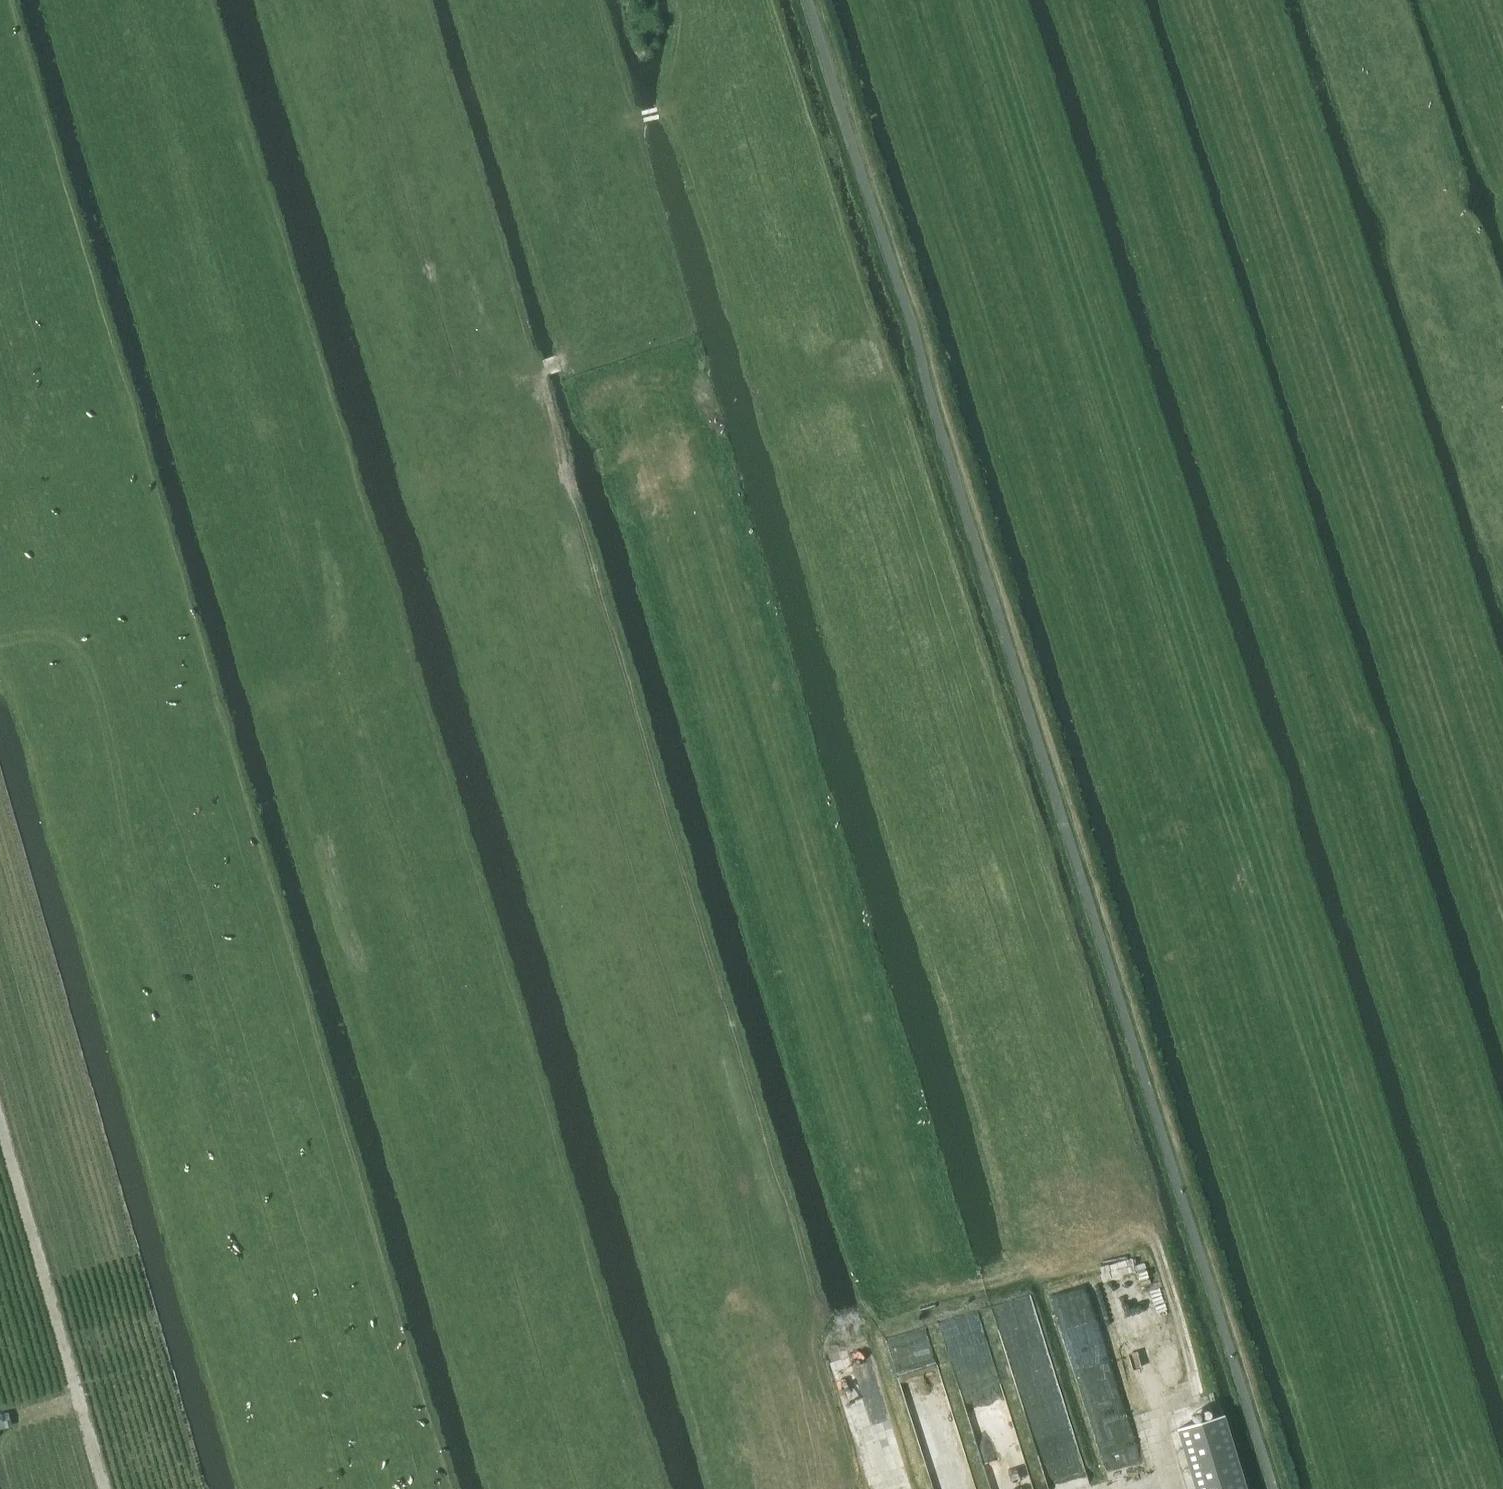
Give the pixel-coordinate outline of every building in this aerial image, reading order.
[(11,1425),(8,1413),(0,1415),(0,1428),(11,1425)] [(1177,1428),(1196,1488),(1246,1488),(1232,1442),(1223,1414),(1221,1415),(1177,1428)]
